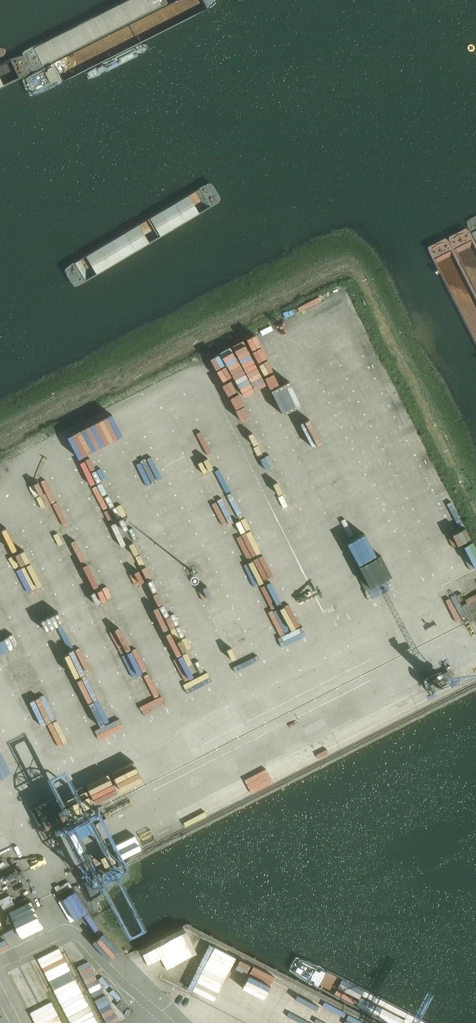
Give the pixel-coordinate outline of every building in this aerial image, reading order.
[(127,1007),(121,1001),(116,1005),(122,1012),(127,1007)]
